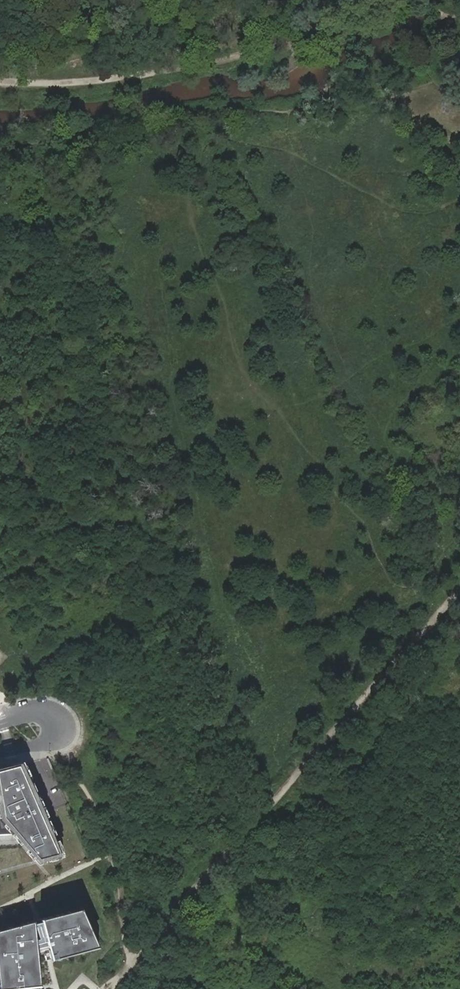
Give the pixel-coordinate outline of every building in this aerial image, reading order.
[(29,761),(2,768),(2,772),(8,813),(24,832),(44,856),(66,849),(52,811),(29,761)] [(24,832),(8,813),(2,772),(0,773),(0,834),(24,832)] [(81,908),(41,919),(42,922),(47,940),(51,959),(98,947),(81,908)] [(18,988),(30,987),(40,986),(39,962),(37,943),(34,924),(34,921),(0,930),(0,988),(6,988),(18,988)] [(42,922),(34,924),(37,943),(47,940),(42,922)]
